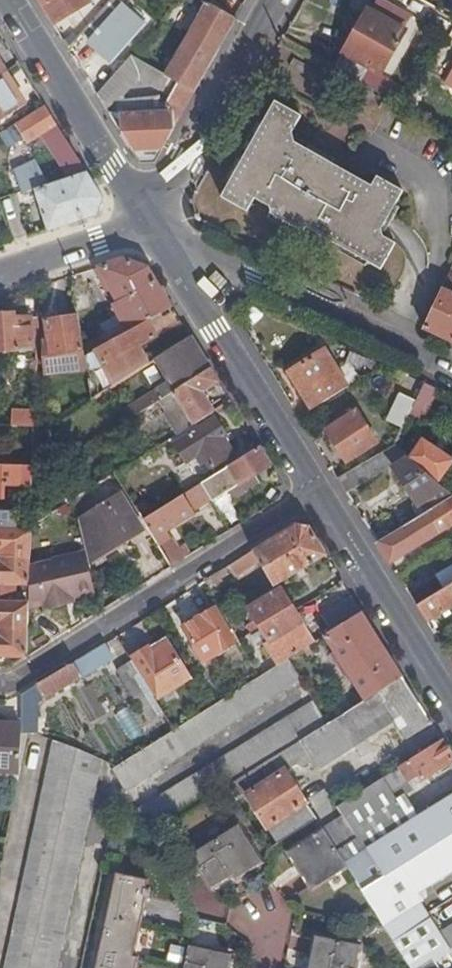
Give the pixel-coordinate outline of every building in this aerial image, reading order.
[(57,27),(93,4),(90,0),(40,0),(57,27)] [(84,35),(93,43),(125,9),(115,0),(84,35)] [(379,0),(373,0),(342,57),(378,77),(410,18),(379,0)] [(199,91),(238,22),(207,6),(169,74),(199,91)] [(93,43),(91,45),(114,66),(148,31),(125,9),(93,43)] [(164,154),(199,91),(169,74),(138,57),(100,96),(110,110),(134,84),(170,101),(170,106),(170,113),(123,115),(122,130),(137,154),(164,154)] [(378,77),(342,57),(335,69),(371,90),(378,77)] [(8,75),(4,77),(0,80),(0,123),(27,106),(8,75)] [(123,104),(123,115),(170,113),(170,106),(161,107),(161,100),(123,104)] [(381,270),(394,244),(380,235),(402,191),(375,177),(370,186),(287,139),(299,118),(274,102),(220,197),(246,212),(253,199),(271,209),(269,216),(303,235),(305,228),(381,270)] [(60,128),(49,112),(21,128),(29,142),(31,145),(46,136),(60,128)] [(21,128),(4,137),(5,139),(11,151),(12,151),(29,142),(21,128)] [(90,176),(60,128),(46,136),(74,182),(90,176)] [(5,139),(0,141),(0,157),(11,151),(5,139)] [(105,199),(90,176),(74,182),(52,189),(39,168),(17,175),(25,198),(37,194),(51,234),(99,218),(105,199)] [(124,259),(98,268),(118,303),(110,308),(117,319),(99,329),(106,343),(169,305),(144,265),(124,259)] [(451,343),(451,275),(426,331),(451,343)] [(169,305),(106,343),(82,357),(84,369),(89,399),(144,364),(134,346),(179,321),(169,305)] [(28,320),(15,320),(14,316),(0,317),(0,353),(32,351),(28,320)] [(45,358),(35,360),(35,377),(84,369),(82,357),(76,317),(40,324),(45,358)] [(209,368),(188,336),(152,359),(167,382),(152,392),(158,400),(170,393),(209,368)] [(291,375),(315,412),(350,389),(327,352),(291,375)] [(368,360),(353,354),(347,367),(362,372),(365,365),(368,360)] [(372,362),(368,360),(365,365),(374,373),(380,369),(372,362)] [(218,383),(209,368),(170,393),(187,418),(171,428),(169,425),(153,435),(160,446),(213,413),(201,394),(218,383)] [(439,391),(427,385),(423,393),(418,402),(414,410),(427,416),(439,391)] [(158,400),(152,392),(134,403),(140,412),(158,400)] [(388,422),(405,429),(414,410),(418,402),(402,394),(388,422)] [(14,425),(15,406),(0,405),(0,425),(14,425)] [(348,463),(379,444),(357,412),(327,431),(348,463)] [(227,441),(213,421),(169,447),(181,468),(191,462),(198,470),(203,468),(206,474),(232,458),(224,444),(227,441)] [(43,429),(34,435),(33,466),(33,478),(56,464),(43,429)] [(451,468),(451,459),(424,440),(411,459),(441,485),(451,468)] [(339,482),(346,492),(392,464),(415,499),(421,495),(432,513),(451,501),(451,495),(441,485),(411,459),(397,446),(339,482)] [(259,472),(270,465),(259,448),(195,488),(207,507),(215,519),(234,508),(230,502),(221,488),(233,480),(237,485),(259,472)] [(16,466),(0,466),(0,484),(16,483),(16,466)] [(264,480),(259,472),(237,485),(233,480),(221,488),(230,502),(264,480)] [(207,507),(195,488),(142,521),(154,540),(207,507)] [(117,495),(78,519),(85,545),(90,562),(105,553),(109,558),(123,550),(119,543),(138,532),(117,495)] [(411,501),(423,519),(432,513),(421,495),(415,499),(411,501)] [(432,513),(423,519),(379,545),(390,563),(451,526),(451,501),(432,513)] [(32,510),(0,510),(0,547),(5,547),(5,556),(31,556),(32,526),(32,510)] [(273,588),(325,555),(309,528),(294,527),(205,582),(214,597),(246,579),(244,576),(260,567),(273,588)] [(157,544),(171,567),(185,558),(170,536),(157,544)] [(53,557),(34,563),(45,602),(46,607),(71,599),(68,593),(76,591),(96,585),(92,569),(90,562),(85,545),(52,555),(53,557)] [(90,562),(92,569),(109,558),(105,553),(90,562)] [(31,556),(5,556),(5,564),(0,564),(0,593),(15,593),(16,582),(31,582),(31,564),(31,556)] [(34,563),(31,564),(31,582),(30,593),(30,603),(30,607),(45,602),(34,563)] [(451,588),(451,571),(411,596),(419,608),(451,588)] [(429,625),(451,611),(451,588),(419,608),(429,625)] [(77,597),(76,591),(68,593),(71,599),(77,597)] [(263,649),(274,667),(287,659),(313,642),(280,592),(249,611),(256,623),(250,627),(256,635),(262,631),(269,643),(263,649)] [(360,611),(352,597),(321,618),(330,631),(360,611)] [(30,603),(0,603),(0,622),(3,622),(3,629),(30,630),(30,607),(30,603)] [(233,643),(212,608),(180,628),(201,662),(233,643)] [(360,611),(330,631),(324,635),(365,702),(403,679),(360,611)] [(29,656),(30,630),(3,629),(3,636),(0,636),(0,656),(29,656)] [(188,680),(163,639),(131,660),(156,699),(188,680)] [(17,699),(18,715),(56,695),(111,661),(102,647),(17,699)] [(260,677),(215,705),(174,732),(189,754),(302,683),(287,659),(274,667),(260,677)] [(162,712),(128,662),(113,672),(145,723),(162,712)] [(419,704),(403,679),(365,702),(328,725),(230,785),(241,804),(250,798),(268,828),(263,831),(272,845),(317,819),(288,772),(312,758),(318,766),(393,720),(419,704)] [(407,743),(433,727),(419,704),(393,720),(407,743)] [(202,775),(214,795),(230,785),(328,725),(316,705),(202,775)] [(18,722),(18,733),(35,735),(37,723),(18,718),(18,722)] [(18,733),(18,722),(0,722),(0,732),(18,733)] [(16,771),(18,733),(0,732),(0,771),(16,771)] [(189,754),(174,732),(114,771),(127,792),(189,754)] [(102,762),(88,752),(55,741),(5,967),(54,967),(102,762)] [(405,822),(391,799),(402,792),(399,786),(409,780),(414,787),(451,763),(451,758),(443,743),(338,808),(354,835),(361,848),(405,822)] [(16,771),(0,771),(0,781),(16,781),(16,771)] [(202,775),(136,815),(148,836),(158,829),(214,795),(202,775)] [(362,850),(365,855),(346,866),(384,928),(404,916),(400,910),(420,898),(416,891),(436,879),(422,854),(451,837),(451,796),(362,850)] [(263,864),(239,825),(192,854),(213,888),(235,874),(240,879),(263,864)] [(311,889),(346,866),(342,859),(335,848),(324,830),(287,851),(311,889)] [(361,848),(354,835),(335,848),(342,859),(361,848)] [(451,869),(451,837),(422,854),(436,879),(451,869)] [(96,967),(135,967),(136,960),(131,959),(144,899),(148,899),(149,893),(144,892),(146,882),(115,876),(96,967)] [(409,967),(411,967),(429,957),(448,946),(442,935),(420,898),(400,910),(404,916),(384,928),(409,967)] [(451,943),(451,929),(442,935),(448,946),(451,943)] [(360,948),(319,939),(311,967),(356,967),(360,948)] [(448,946),(429,957),(435,967),(451,967),(451,943),(448,946)] [(231,958),(189,949),(185,967),(229,967),(231,958)] [(429,957),(411,967),(435,967),(429,957)]
